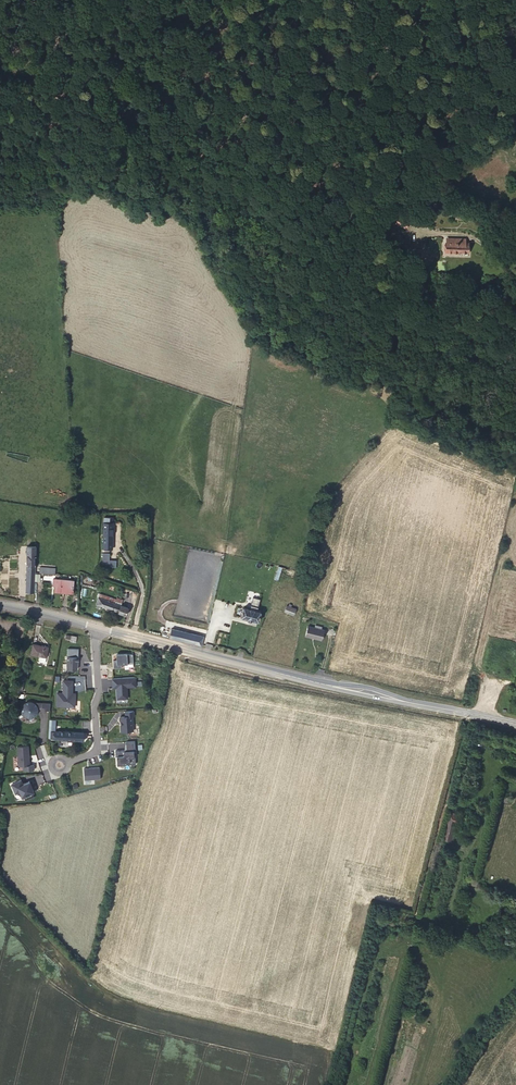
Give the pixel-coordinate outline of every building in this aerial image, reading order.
[(465,247),(465,237),(445,237),(445,253),(469,253),(469,247),(465,247)] [(112,548),(113,518),(104,518),(104,523),(103,523),(103,548),(112,548)] [(35,567),(35,546),(27,546),(27,567),(26,593),(34,593),(35,567)] [(116,567),(116,560),(110,560),(110,553),(103,553),(103,565),(109,565),(109,567),(116,567)] [(73,593),(74,580),(56,579),(55,581),(53,581),(53,586),(55,586),(54,591),(73,593)] [(121,605),(123,600),(117,598),(116,600),(100,594),(96,605),(97,605),(95,608),(100,610),(101,606),(126,615),(128,608),(121,605)] [(259,621),(261,612),(260,612),(254,610),(256,605),(259,606),(261,599),(254,597),(252,604),(251,609),(244,607),(243,608),(241,616),(241,617),(258,622),(259,621)] [(293,615),(295,608),(291,607),(291,605),(289,604),(289,606),(287,605),(284,612),(293,615)] [(321,640),(324,630),(321,629),(322,626),(315,625),(315,628),(308,626),(305,636),(321,640)] [(201,644),(203,636),(171,628),(169,638),(201,645),(201,644)] [(45,662),(48,647),(33,644),(31,654),(40,656),(39,661),(45,662)] [(133,663),(133,653),(127,654),(116,655),(116,659),(113,660),(113,668),(122,667),(121,662),(124,662),(124,664),(133,663)] [(78,662),(78,657),(67,656),(67,670),(76,670),(77,669),(77,662),(78,662)] [(112,678),(112,688),(117,688),(117,689),(116,689),(117,699),(128,698),(127,687),(136,686),(135,676),(112,678)] [(72,689),(73,681),(58,680),(57,706),(75,707),(75,693),(72,693),(69,693),(69,689),(72,689)] [(28,702),(25,703),(23,706),(22,709),(23,712),(25,715),(28,717),(31,717),(35,715),(37,713),(38,709),(50,710),(50,703),(28,702)] [(133,711),(125,711),(125,716),(120,717),(121,725),(121,732),(133,731),(132,716),(134,716),(133,711)] [(84,741),(84,732),(55,731),(55,739),(84,741)] [(136,751),(135,741),(126,741),(127,751),(124,751),(124,750),(115,750),(116,756),(117,756),(117,765),(125,764),(125,762),(130,762),(130,764),(136,764),(135,757),(134,757),(134,751),(136,751)] [(29,765),(28,746),(17,746),(18,766),(23,766),(23,770),(34,769),(34,765),(29,765)] [(100,779),(99,767),(83,768),(84,780),(100,779)] [(33,789),(29,782),(23,784),(21,780),(12,784),(16,794),(20,792),(22,797),(24,796),(26,801),(34,797),(32,793),(31,790),(33,789)]
